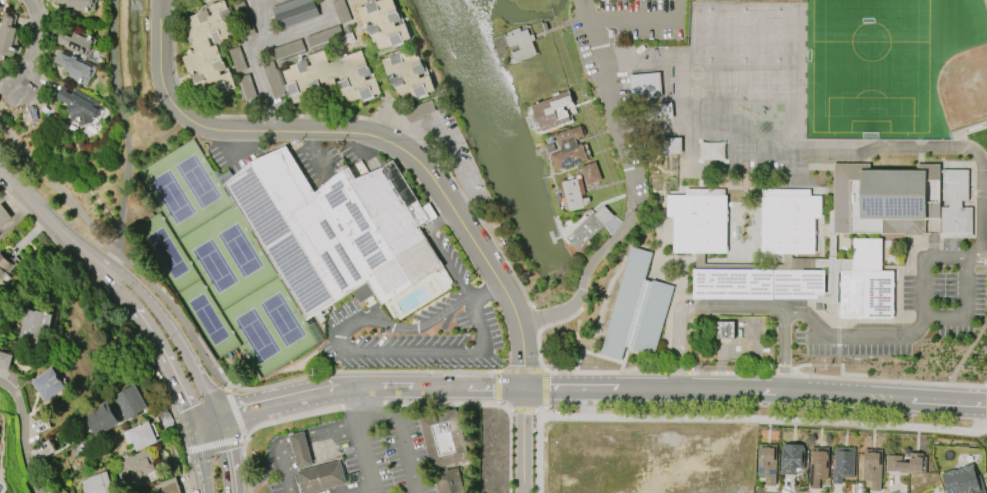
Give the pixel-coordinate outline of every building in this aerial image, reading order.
[(55,1),(55,0),(95,0),(95,1),(93,1),(93,11),(89,11),(89,13),(79,13),(79,11),(72,11),(72,7),(64,7),(64,1),(55,1)] [(210,5),(225,0),(231,19),(230,19),(235,33),(228,35),(230,40),(216,45),(213,37),(208,38),(211,47),(217,45),(223,62),(225,62),(228,69),(220,71),(221,75),(231,71),(236,87),(229,90),(230,92),(218,96),(214,86),(199,91),(193,75),(200,73),(198,68),(189,71),(183,56),(196,52),(195,48),(191,46),(194,45),(190,34),(187,34),(183,20),(185,20),(185,18),(202,13),(201,11),(207,9),(210,16),(214,15),(210,5)] [(244,0),(256,34),(245,38),(233,4),(244,0)] [(273,8),(295,0),(314,0),(320,16),(281,30),(273,8)] [(332,1),(335,0),(344,0),(351,20),(340,24),(332,1)] [(358,8),(381,0),(393,0),(397,11),(398,10),(399,14),(400,14),(402,21),(395,23),(397,26),(406,23),(411,39),(404,42),(404,44),(393,48),(392,47),(385,49),(384,48),(379,50),(376,42),(374,43),(370,33),(369,34),(366,26),(373,23),(372,20),(363,23),(358,8)] [(3,54),(0,53),(0,26),(4,11),(17,15),(14,28),(16,28),(15,35),(18,35),(16,43),(18,43),(15,53),(13,53),(13,56),(4,53),(3,54)] [(306,37),(339,25),(343,36),(310,48),(306,37)] [(533,42),(538,55),(513,64),(512,60),(514,59),(512,53),(521,49),(519,44),(510,47),(506,37),(508,36),(507,33),(512,31),(512,30),(520,27),(521,31),(528,29),(530,35),(533,33),(536,40),(533,42)] [(54,42),(61,29),(70,34),(71,32),(78,35),(80,31),(97,40),(88,58),(54,42)] [(273,49),(301,39),(305,52),(277,62),(273,49)] [(236,73),(228,50),(239,46),(247,69),(236,73)] [(56,49),(96,67),(92,76),(90,75),(85,86),(71,80),(72,78),(66,76),(67,73),(59,70),(61,66),(50,61),(56,49)] [(430,75),(435,90),(427,93),(428,96),(417,100),(416,97),(401,102),(395,84),(393,85),(391,78),(398,76),(397,72),(387,75),(382,60),(391,57),(390,56),(401,52),(401,54),(414,49),(417,57),(420,56),(423,66),(424,66),(426,72),(419,75),(420,79),(430,75)] [(346,56),(361,50),(368,68),(370,68),(372,75),(365,77),(366,80),(375,77),(381,92),(373,95),(375,98),(363,102),(362,98),(348,103),(345,95),(344,96),(342,90),(340,90),(337,83),(344,80),(342,75),(334,78),(336,84),(314,91),(313,86),(305,89),(308,95),(310,95),(311,98),(295,103),(292,96),(290,96),(286,85),(288,84),(283,71),(291,68),(290,66),(301,62),(300,61),(306,59),(309,66),(312,65),(309,56),(324,51),(329,64),(333,62),(335,58),(336,61),(346,57),(346,56)] [(274,98),(262,65),(273,60),(285,94),(274,98)] [(246,100),(238,78),(249,74),(257,97),(246,100)] [(661,97),(661,74),(631,74),(631,98),(661,97)] [(74,89),(98,102),(96,106),(100,108),(95,119),(92,117),(91,122),(77,126),(75,120),(70,121),(69,117),(67,117),(63,103),(53,98),(60,85),(72,92),(74,89)] [(572,121),(542,131),(539,122),(538,123),(532,106),(561,96),(560,94),(569,91),(574,103),(566,106),(572,121)] [(587,160),(556,171),(551,155),(562,151),(560,146),(558,146),(554,135),(581,125),(585,137),(576,140),(578,145),(581,144),(587,160)] [(724,144),(701,143),(700,160),(724,161),(724,144)] [(307,318),(224,183),(253,161),(286,145),(314,191),(337,173),(350,166),(356,178),(383,166),(393,160),(429,219),(418,225),(442,265),(381,303),(368,281),(307,318)] [(587,186),(580,167),(595,162),(602,180),(587,186)] [(832,231),(903,232),(903,234),(921,234),(921,232),(924,232),(924,218),(926,218),(926,217),(939,217),(940,168),(940,163),(916,163),(916,170),(869,169),(869,163),(833,162),(832,231)] [(971,236),(940,236),(940,205),(948,205),(948,199),(942,199),(942,168),(968,168),(968,199),(961,199),(960,206),(971,206),(971,236)] [(569,212),(562,183),(577,179),(583,200),(589,198),(590,202),(584,208),(569,212)] [(761,188),(809,188),(809,195),(821,195),(820,216),(814,216),(814,253),(760,253),(761,188)] [(667,194),(727,194),(726,252),(674,253),(674,214),(667,215),(667,194)] [(10,218),(0,226),(0,204),(10,218)] [(604,206),(614,217),(577,251),(570,244),(571,243),(567,238),(591,215),(594,215),(604,206)] [(839,269),(852,269),(852,237),(881,237),(881,269),(893,270),(893,317),(839,317),(839,269)] [(631,245),(652,251),(644,279),(651,281),(652,279),(673,285),(653,355),(632,349),(632,347),(625,345),(621,359),(599,353),(631,245)] [(11,264),(0,275),(0,253),(11,264)] [(693,268),(824,269),(824,294),(816,294),(816,297),(692,298),(693,268)] [(17,340),(27,307),(53,315),(49,328),(42,326),(36,346),(17,340)] [(718,322),(734,322),(734,339),(718,339),(718,322)] [(8,370),(0,368),(0,351),(13,355),(8,370)] [(32,382),(52,368),(66,388),(46,402),(32,382)] [(124,422),(116,408),(114,410),(108,399),(135,384),(149,408),(124,422)] [(83,415),(108,401),(121,423),(96,438),(83,415)] [(435,492),(465,492),(457,463),(469,460),(455,408),(416,418),(435,492)] [(157,442),(135,452),(130,442),(125,444),(120,433),(148,421),(157,442)] [(298,472),(296,473),(301,492),(317,492),(348,485),(341,459),(313,466),(304,431),(288,435),(298,472)] [(764,486),(765,476),(757,475),(758,444),(776,445),(774,486),(764,486)] [(781,444),(802,445),(802,448),(804,448),(803,469),(795,468),(795,475),(779,474),(781,444)] [(115,462),(125,458),(126,457),(130,456),(131,456),(148,448),(154,461),(152,462),(156,472),(135,480),(137,483),(128,487),(125,481),(123,481),(115,462)] [(834,448),(856,448),(855,479),(842,478),(841,484),(831,484),(832,469),(833,469),(834,448)] [(872,491),(872,481),(864,481),(865,449),(884,450),(882,491),(872,491)] [(818,489),(808,488),(810,452),(828,452),(827,480),(819,479),(818,489)] [(888,455),(904,456),(903,462),(911,462),(911,453),(927,454),(927,474),(906,473),(906,471),(903,471),(902,472),(887,471),(888,455)] [(981,475),(986,492),(948,492),(941,474),(954,470),(954,471),(964,468),(964,467),(975,463),(979,475),(981,475)] [(106,471),(112,492),(81,492),(79,487),(80,487),(79,481),(85,479),(84,478),(106,471)] [(175,477),(180,492),(155,492),(153,486),(158,484),(158,483),(175,477)]
